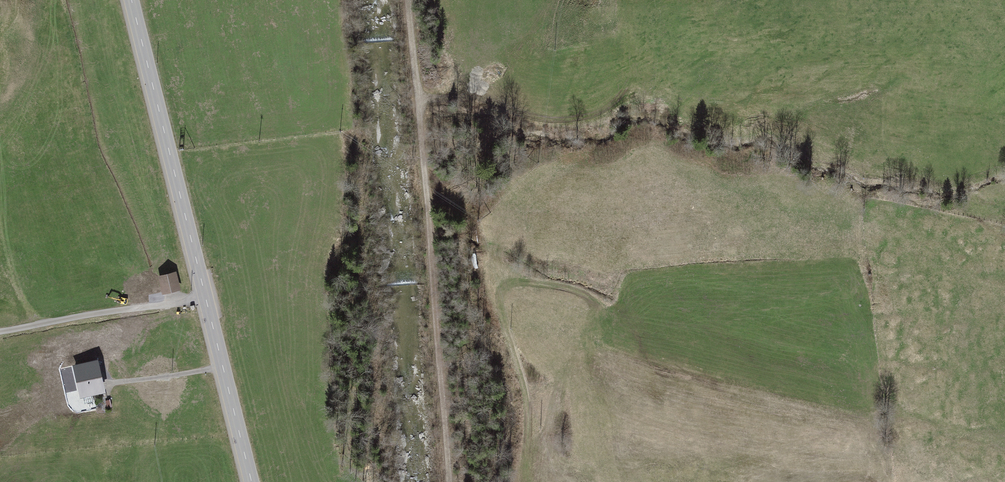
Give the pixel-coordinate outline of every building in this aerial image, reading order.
[(177,274),(158,280),(164,298),(183,293),(177,274)] [(70,402),(79,400),(80,403),(105,397),(97,364),(72,370),(77,388),(67,390),(70,402)]
